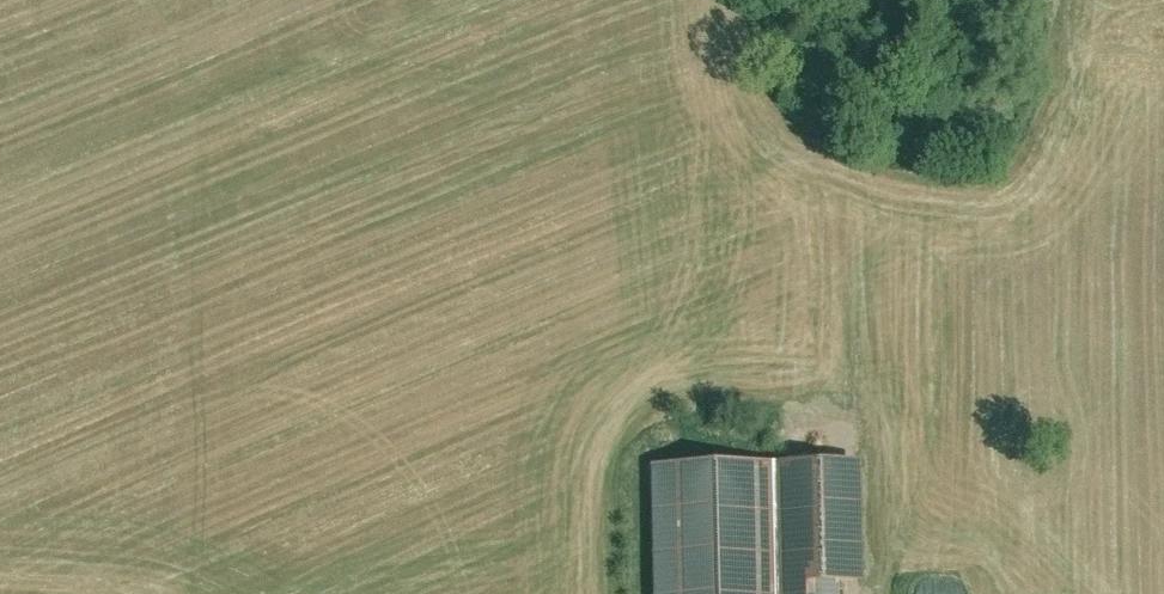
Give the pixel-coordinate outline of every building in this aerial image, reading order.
[(673,477),(674,593),(832,593),(832,590),(856,590),(854,475),(733,476),(673,477)]
